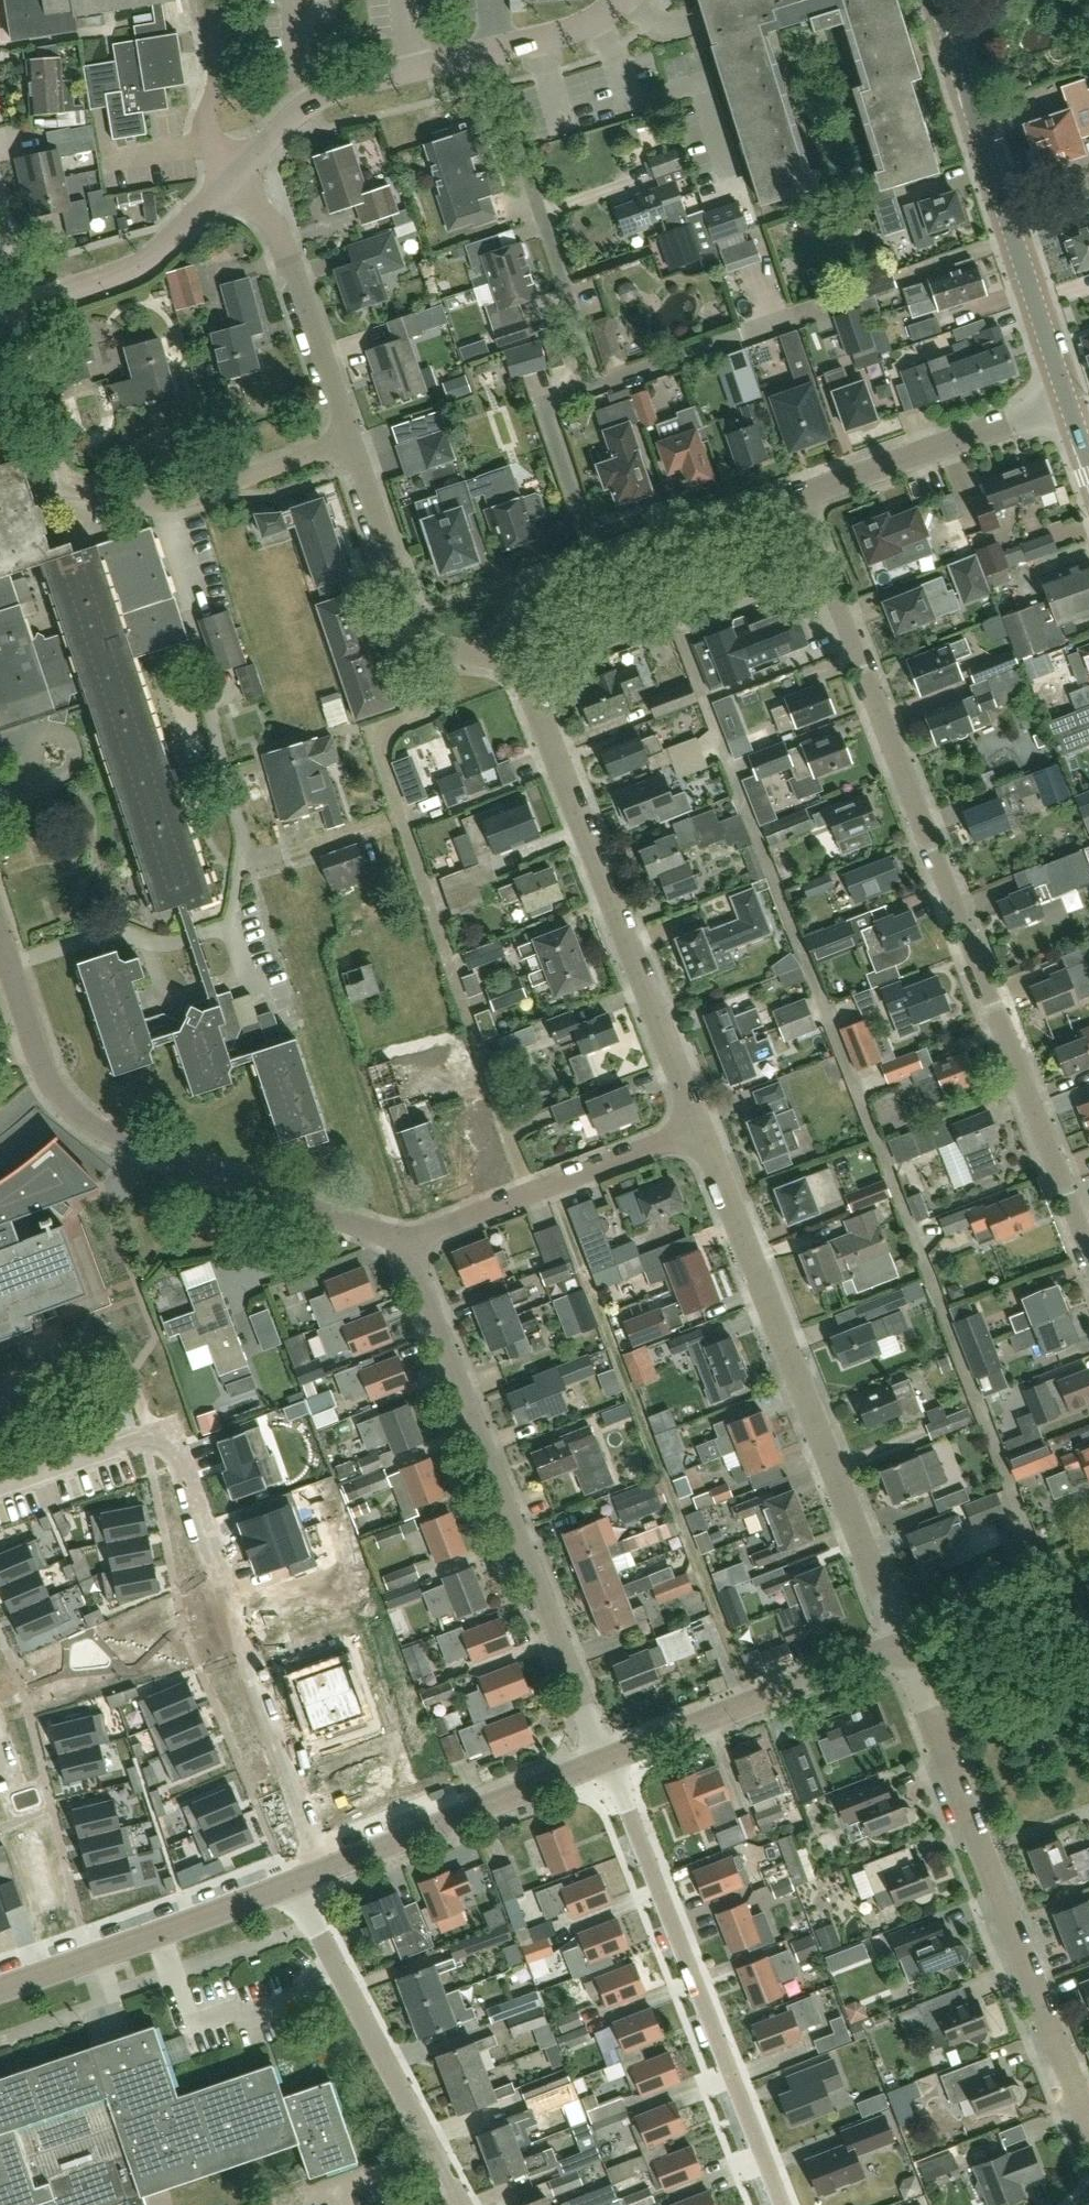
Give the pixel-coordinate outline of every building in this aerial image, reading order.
[(155,22),(165,21),(162,2),(175,0),(6,0),(13,40),(78,30),(75,16),(152,3),(155,22)] [(511,11),(522,10),(522,0),(510,0),(511,11)] [(786,0),(702,0),(714,40),(716,40),(718,48),(714,49),(762,202),(816,186),(815,184),(815,185),(768,33),(794,25),(786,0)] [(794,25),(810,20),(814,34),(844,25),(863,86),(852,89),(882,186),(882,187),(937,171),(909,80),(919,77),(895,0),(786,0),(794,25)] [(167,88),(187,85),(179,33),(167,34),(165,21),(155,22),(134,26),(136,40),(113,44),(120,91),(107,93),(114,139),(149,134),(145,112),(170,108),(167,88)] [(37,61),(27,62),(29,88),(32,114),(57,111),(57,118),(58,126),(86,123),(83,110),(86,109),(85,105),(75,106),(73,84),(73,80),(62,80),(60,59),(59,59),(47,60),(37,61)] [(1026,126),(1035,151),(1029,153),(1034,166),(1038,164),(1040,170),(1042,169),(1046,183),(1065,177),(1060,163),(1086,154),(1081,140),(1088,137),(1088,95),(1084,80),(1062,88),(1070,111),(1026,126)] [(473,221),(474,226),(497,218),(490,196),(503,191),(479,116),(455,124),(453,129),(448,128),(436,132),(438,139),(426,143),(442,192),(438,194),(450,229),(473,221)] [(17,159),(24,188),(64,180),(59,158),(76,154),(74,144),(90,141),(86,126),(70,129),(70,127),(47,132),(51,151),(17,159)] [(408,203),(396,207),(389,186),(368,193),(352,145),(316,158),(328,193),(326,194),(332,212),(356,204),(363,224),(392,214),(396,227),(398,235),(415,229),(413,221),(414,221),(408,203)] [(689,161),(684,145),(649,157),(656,177),(671,171),(670,167),(689,161)] [(69,203),(64,180),(24,188),(24,192),(30,191),(35,216),(44,215),(63,211),(68,236),(92,231),(89,214),(86,199),(69,203)] [(675,181),(659,187),(654,188),(656,193),(618,206),(627,234),(646,227),(645,224),(666,217),(667,216),(662,203),(680,196),(675,181)] [(118,214),(115,198),(114,197),(108,198),(104,199),(102,189),(89,192),(95,219),(118,214)] [(158,220),(154,192),(141,194),(143,203),(146,222),(158,220)] [(949,227),(949,226),(965,221),(956,193),(936,199),(935,195),(920,200),(920,202),(905,207),(919,249),(935,244),(933,237),(945,233),(947,233),(948,232),(949,230),(949,229),(949,227)] [(143,203),(141,194),(128,196),(130,205),(143,203)] [(130,205),(128,196),(117,197),(118,207),(130,205)] [(667,216),(666,217),(671,231),(659,236),(671,269),(702,258),(680,196),(662,203),(667,216)] [(896,197),(873,204),(878,222),(902,215),(896,197)] [(704,214),(714,241),(747,229),(738,203),(704,214)] [(1064,242),(1066,246),(1070,250),(1072,255),(1071,256),(1076,270),(1076,269),(1077,272),(1088,268),(1088,227),(1065,236),(1066,239),(1064,242)] [(339,270),(353,309),(385,298),(377,274),(402,266),(391,233),(363,243),(369,260),(339,270)] [(523,243),(521,244),(520,242),(497,250),(492,235),(465,244),(473,269),(486,264),(492,282),(529,269),(526,259),(528,259),(530,255),(526,245),(523,243)] [(727,273),(736,270),(729,247),(719,250),(727,273)] [(931,281),(904,290),(909,305),(960,288),(959,285),(980,278),(976,265),(975,265),(973,259),(953,265),(955,271),(930,279),(931,281)] [(479,287),(485,305),(499,345),(531,334),(526,320),(521,322),(514,304),(540,295),(541,292),(538,282),(535,281),(533,281),(529,269),(492,282),(479,287)] [(863,298),(897,288),(892,273),(858,284),(863,298)] [(183,308),(204,307),(202,283),(189,284),(189,275),(181,275),(183,308)] [(265,331),(251,278),(223,285),(234,328),(213,333),(225,378),(260,369),(251,335),(265,331)] [(984,279),(980,278),(959,285),(960,288),(909,305),(913,317),(940,309),(941,310),(949,308),(950,311),(964,307),(963,303),(986,295),(985,292),(987,288),(984,279)] [(862,308),(835,317),(848,354),(852,353),(858,370),(881,362),(875,345),(862,308)] [(416,313),(389,322),(396,341),(368,350),(379,381),(377,381),(385,405),(426,391),(408,338),(423,333),(416,313)] [(913,341),(942,332),(937,316),(908,326),(913,341)] [(606,369),(625,363),(610,317),(590,323),(606,369)] [(985,353),(976,356),(985,383),(1016,373),(999,324),(988,328),(984,319),(953,330),(957,339),(976,333),(980,344),(981,343),(985,353)] [(797,331),(781,336),(800,390),(812,387),(816,386),(797,331)] [(175,391),(161,339),(127,348),(136,380),(111,386),(117,407),(175,391)] [(539,342),(504,352),(512,379),(546,369),(539,342)] [(92,379),(87,362),(97,360),(93,346),(62,355),(66,368),(59,369),(64,386),(92,379)] [(472,362),(467,346),(459,349),(464,364),(472,362)] [(959,393),(985,383),(976,356),(957,362),(954,352),(944,355),(903,370),(916,407),(943,398),(959,393)] [(723,381),(737,376),(731,356),(716,361),(723,381)] [(874,424),(875,419),(876,419),(871,403),(873,402),(866,380),(850,386),(843,367),(825,373),(836,407),(838,406),(847,429),(860,424),(864,428),(874,424)] [(824,437),(828,436),(812,387),(800,390),(787,394),(786,389),(783,385),(762,392),(773,423),(781,420),(791,449),(806,443),(807,447),(826,440),(824,437)] [(631,395),(632,399),(640,420),(643,429),(659,423),(647,389),(631,395)] [(612,483),(619,503),(623,507),(629,508),(633,504),(634,498),(651,492),(642,467),(645,466),(641,451),(640,451),(630,424),(640,420),(632,399),(630,400),(598,411),(614,460),(599,465),(606,486),(612,483)] [(728,434),(739,468),(741,467),(745,469),(753,467),(754,462),(767,458),(760,439),(767,437),(755,403),(742,408),(749,427),(728,434)] [(657,425),(663,441),(660,442),(666,461),(675,458),(683,480),(687,479),(690,487),(713,479),(699,441),(708,438),(697,405),(678,412),(680,418),(657,425)] [(418,441),(428,469),(456,459),(440,412),(414,420),(420,440),(418,441)] [(51,548),(22,458),(1,465),(0,460),(0,566),(51,548)] [(1013,469),(1025,506),(1041,501),(1039,495),(1054,490),(1044,458),(1013,469)] [(535,492),(522,497),(520,498),(509,466),(478,477),(489,509),(485,510),(490,524),(494,523),(503,549),(518,543),(524,547),(533,544),(535,537),(536,537),(531,520),(543,515),(545,511),(540,495),(535,492)] [(1020,508),(1025,506),(1013,469),(982,479),(987,495),(973,500),(984,531),(999,526),(994,511),(1018,503),(1020,508)] [(462,566),(478,560),(468,529),(472,528),(468,514),(476,511),(467,482),(439,491),(447,515),(422,522),(429,543),(432,542),(442,573),(447,571),(449,574),(462,570),(462,566)] [(350,576),(325,498),(306,504),(280,513),(257,514),(264,535),(298,525),(322,598),(347,589),(343,578),(350,576)] [(883,555),(889,570),(916,559),(908,539),(926,532),(917,510),(889,521),(887,516),(873,521),(872,517),(859,522),(861,526),(858,527),(865,544),(861,546),(867,562),(883,555)] [(3,730),(49,715),(68,709),(71,695),(86,690),(89,702),(144,868),(137,870),(139,874),(148,902),(174,894),(178,906),(179,905),(181,913),(189,910),(221,899),(211,868),(205,870),(171,767),(163,744),(149,700),(147,693),(135,658),(190,640),(157,539),(140,531),(73,553),(69,542),(51,548),(0,566),(0,722),(3,730)] [(1023,544),(1004,552),(1000,543),(978,550),(986,575),(1008,568),(1028,559),(1057,550),(1052,533),(1023,542),(1023,544)] [(978,556),(951,566),(965,603),(992,593),(978,556)] [(1018,660),(1066,643),(1059,624),(1061,624),(1065,635),(1077,631),(1073,620),(1088,614),(1088,561),(1041,578),(1049,601),(1002,617),(1018,660)] [(1006,569),(987,576),(991,589),(1011,582),(1006,569)] [(889,619),(892,628),(896,629),(897,632),(916,624),(922,626),(930,623),(932,618),(960,607),(953,589),(947,592),(942,577),(909,590),(910,593),(885,602),(890,615),(889,619)] [(356,592),(317,605),(357,720),(395,707),(356,592)] [(724,684),(724,685),(751,675),(748,665),(807,642),(794,609),(750,626),(747,618),(744,616),(734,619),(733,622),(734,626),(706,637),(706,638),(693,643),(710,689),(724,684)] [(246,661),(229,611),(201,620),(218,670),(246,661)] [(909,660),(915,674),(910,676),(915,688),(919,686),(922,693),(962,678),(954,659),(972,652),(966,637),(909,660)] [(1082,650),(1082,652),(1069,656),(1078,682),(1088,678),(1088,647),(1082,650)] [(1019,663),(1013,650),(970,668),(975,681),(1019,663)] [(253,666),(236,671),(246,701),(263,695),(253,666)] [(599,684),(580,691),(587,711),(582,713),(587,723),(592,721),(592,723),(628,709),(633,707),(631,701),(636,700),(631,689),(643,684),(640,677),(636,667),(615,675),(614,672),(597,679),(599,684)] [(991,690),(975,697),(974,695),(962,700),(961,698),(926,713),(938,743),(953,737),(960,740),(966,737),(969,731),(973,729),(968,717),(981,712),(982,714),(1031,695),(1018,667),(987,679),(991,690)] [(648,698),(655,718),(698,701),(689,680),(648,698)] [(797,725),(797,727),(834,712),(822,683),(786,697),(788,703),(772,710),(780,731),(797,725)] [(1069,693),(1076,711),(1088,706),(1088,686),(1069,693)] [(466,725),(465,729),(450,735),(460,760),(456,762),(460,772),(439,780),(449,806),(470,798),(469,794),(487,787),(481,770),(498,763),(482,723),(479,724),(474,721),(466,725)] [(740,737),(747,754),(771,743),(765,727),(740,737)] [(603,750),(613,776),(647,763),(651,770),(672,762),(703,752),(697,737),(663,749),(657,734),(641,741),(637,733),(621,740),(622,742),(603,750)] [(804,745),(788,751),(784,741),(748,755),(757,780),(792,767),(796,776),(788,779),(796,801),(823,790),(817,775),(850,762),(849,760),(851,756),(848,747),(844,746),(839,733),(818,742),(816,738),(803,743),(804,745)] [(291,747),(311,813),(323,809),(329,828),(344,824),(327,765),(340,761),(333,736),(318,740),(318,739),(291,747)] [(283,821),(311,813),(291,747),(264,755),(283,821)] [(708,766),(703,752),(672,762),(678,777),(708,766)] [(1062,765),(1036,774),(1048,804),(1073,794),(1062,765)] [(664,775),(619,793),(625,807),(621,808),(626,821),(630,820),(631,824),(657,814),(661,823),(693,810),(687,794),(685,791),(672,796),(664,775)] [(728,806),(741,800),(735,787),(722,794),(728,806)] [(964,812),(975,839),(1010,825),(1007,815),(1022,809),(1016,795),(1015,792),(964,812)] [(1075,801),(1084,825),(1088,823),(1088,796),(1075,801)] [(838,840),(838,839),(842,850),(846,852),(868,844),(870,840),(865,829),(877,825),(867,797),(843,806),(842,803),(825,809),(826,811),(813,816),(818,827),(831,822),(838,840)] [(774,820),(765,798),(751,803),(760,826),(774,820)] [(449,897),(479,885),(498,878),(489,854),(497,852),(497,853),(540,836),(526,801),(505,809),(504,805),(463,820),(480,864),(441,878),(449,897)] [(653,877),(660,874),(685,863),(680,850),(700,843),(702,848),(725,840),(728,846),(736,843),(739,850),(752,845),(739,814),(720,821),(715,808),(674,823),(679,835),(675,837),(674,834),(658,841),(660,845),(643,851),(653,877)] [(770,846),(814,830),(806,809),(763,826),(770,846)] [(358,842),(321,856),(333,894),(371,880),(358,842)] [(1027,887),(1019,890),(1011,893),(1012,896),(999,901),(1010,928),(1044,915),(1039,903),(1071,890),(1071,891),(1079,888),(1079,887),(1067,856),(1041,866),(1046,880),(1027,887)] [(891,888),(889,883),(899,879),(897,875),(901,874),(896,860),(892,861),(891,858),(844,876),(854,902),(891,888)] [(688,862),(685,863),(660,874),(669,899),(698,888),(688,862)] [(563,895),(553,869),(535,875),(534,873),(517,879),(518,882),(500,889),(506,903),(524,896),(528,908),(531,907),(534,915),(552,908),(549,901),(563,895)] [(829,874),(802,884),(808,898),(835,888),(829,874)] [(773,934),(756,891),(769,886),(766,878),(752,883),(753,888),(730,897),(738,919),(710,930),(708,926),(702,928),(702,927),(675,937),(691,979),(718,968),(713,957),(773,934)] [(479,885),(449,897),(455,914),(486,902),(479,885)] [(234,1044),(243,1027),(260,1021),(251,993),(234,999),(231,991),(222,994),(225,1003),(221,1004),(189,911),(181,913),(213,1007),(203,1010),(193,1005),(191,1006),(187,1014),(188,1016),(184,1023),(165,1014),(145,1021),(152,1040),(173,1033),(180,1055),(183,1054),(186,1064),(182,1066),(183,1067),(184,1067),(189,1083),(192,1082),(196,1092),(193,1093),(193,1095),(233,1082),(214,1026),(219,1024),(227,1047),(234,1044)] [(922,937),(912,911),(895,918),(894,915),(876,922),(877,924),(861,930),(877,971),(902,962),(906,959),(908,956),(909,951),(908,947),(907,943),(922,937)] [(813,959),(858,941),(849,920),(805,938),(813,959)] [(528,942),(518,946),(523,959),(540,953),(545,967),(546,967),(582,954),(581,953),(583,952),(584,951),(584,950),(584,949),(581,942),(581,941),(580,940),(579,939),(578,939),(577,939),(576,939),(571,926),(549,934),(546,926),(525,934),(528,942)] [(468,970),(506,956),(499,939),(463,954),(468,970)] [(1032,987),(1043,1015),(1078,1001),(1077,999),(1088,995),(1088,973),(1085,963),(1086,963),(1088,961),(1088,945),(1061,956),(1066,968),(1052,974),(1053,979),(1032,987)] [(115,1075),(155,1062),(118,950),(78,963),(84,981),(87,980),(90,989),(86,991),(86,992),(88,992),(93,1008),(96,1007),(99,1017),(95,1018),(96,1020),(97,1019),(102,1036),(105,1035),(108,1045),(104,1046),(105,1047),(106,1047),(111,1063),(114,1062),(118,1072),(115,1073),(115,1075)] [(800,964),(791,952),(772,966),(775,976),(801,967),(800,964)] [(534,986),(550,980),(556,995),(592,981),(582,954),(546,967),(545,967),(529,973),(534,986)] [(133,981),(146,977),(139,957),(126,961),(133,981)] [(527,999),(519,977),(485,989),(494,1012),(527,999)] [(916,1021),(949,1008),(938,978),(904,991),(901,983),(883,990),(891,1011),(901,1037),(920,1031),(916,1021)] [(872,988),(853,995),(858,1009),(877,1002),(872,988)] [(805,998),(773,1011),(785,1042),(818,1029),(805,998)] [(755,1036),(752,1030),(764,1025),(756,1007),(733,1016),(728,1005),(705,1014),(713,1035),(714,1035),(719,1049),(755,1036)] [(619,1040),(609,1013),(577,1025),(572,1012),(549,1021),(558,1044),(560,1044),(561,1047),(579,1041),(584,1053),(619,1040)] [(883,1061),(866,1019),(840,1029),(857,1071),(883,1061)] [(532,1026),(499,1039),(505,1055),(538,1042),(532,1026)] [(1082,1039),(1057,1049),(1067,1074),(1088,1065),(1088,1028),(1079,1032),(1082,1039)] [(757,1041),(755,1036),(719,1049),(726,1065),(724,1066),(732,1084),(756,1075),(752,1064),(775,1055),(768,1037),(757,1041)] [(320,1128),(293,1045),(254,1057),(259,1075),(262,1074),(265,1084),(261,1085),(262,1087),(263,1086),(268,1103),(271,1102),(274,1112),(270,1113),(271,1114),(272,1114),(277,1130),(280,1129),(284,1140),(281,1141),(281,1142),(306,1135),(310,1146),(330,1140),(325,1127),(320,1128)] [(916,1051),(881,1064),(888,1083),(923,1069),(916,1051)] [(920,1082),(929,1106),(948,1098),(946,1094),(978,1082),(967,1052),(933,1065),(937,1076),(920,1082)] [(448,1172),(440,1147),(432,1122),(414,1128),(405,1103),(404,1103),(397,1081),(393,1068),(390,1060),(367,1067),(374,1089),(381,1112),(391,1109),(408,1158),(416,1183),(448,1172)] [(794,1131),(801,1128),(793,1108),(791,1109),(786,1096),(780,1081),(753,1091),(759,1107),(762,1106),(765,1114),(746,1121),(762,1162),(765,1161),(769,1172),(793,1163),(788,1152),(800,1147),(794,1131)] [(596,1088),(552,1105),(559,1124),(593,1111),(601,1133),(640,1118),(627,1086),(600,1097),(596,1088)] [(1079,1105),(1088,1129),(1088,1102),(1079,1105)] [(913,1132),(922,1153),(958,1139),(974,1181),(1000,1171),(987,1139),(998,1135),(989,1111),(955,1125),(953,1119),(928,1129),(927,1126),(913,1132)] [(32,1327),(27,1315),(87,1292),(63,1226),(21,1242),(13,1219),(54,1204),(65,1214),(72,1205),(66,1199),(100,1187),(48,1145),(22,1165),(0,1181),(0,1339),(32,1327)] [(804,1179),(776,1190),(784,1208),(780,1211),(784,1220),(788,1220),(789,1222),(817,1211),(816,1207),(841,1198),(829,1167),(803,1177),(804,1179)] [(654,1183),(620,1197),(617,1198),(623,1211),(630,1215),(635,1226),(684,1207),(673,1180),(656,1187),(654,1183)] [(885,1181),(846,1196),(851,1211),(890,1195),(885,1181)] [(916,1222),(930,1217),(920,1192),(906,1198),(916,1222)] [(992,1225),(997,1238),(1002,1236),(1003,1240),(1016,1235),(1015,1231),(1033,1224),(1022,1195),(986,1209),(985,1206),(967,1213),(966,1209),(940,1219),(946,1235),(947,1235),(972,1225),(974,1231),(992,1225)] [(567,1208),(592,1274),(617,1265),(617,1264),(592,1199),(567,1208)] [(828,1242),(801,1253),(809,1274),(805,1277),(810,1288),(814,1288),(816,1291),(852,1278),(857,1292),(898,1276),(873,1209),(845,1220),(850,1235),(828,1243),(828,1242)] [(565,1261),(572,1259),(559,1224),(534,1233),(548,1268),(540,1271),(546,1285),(571,1276),(565,1261)] [(494,1253),(489,1239),(454,1253),(466,1285),(489,1276),(491,1280),(503,1276),(500,1269),(510,1265),(504,1250),(494,1253)] [(676,1286),(676,1288),(710,1275),(700,1248),(674,1258),(670,1247),(642,1257),(652,1283),(665,1278),(669,1289),(676,1286)] [(282,1264),(268,1259),(264,1270),(278,1275),(282,1264)] [(617,1265),(592,1274),(597,1287),(621,1278),(617,1265)] [(355,1313),(352,1304),(375,1295),(364,1268),(326,1283),(330,1293),(311,1301),(321,1326),(355,1313)] [(314,1286),(309,1275),(287,1283),(292,1295),(314,1286)] [(633,1347),(671,1333),(670,1331),(684,1325),(680,1315),(686,1313),(686,1314),(720,1301),(710,1275),(676,1288),(681,1300),(661,1308),(661,1307),(623,1322),(633,1347)] [(256,1387),(222,1293),(217,1278),(186,1289),(194,1310),(162,1321),(167,1337),(179,1333),(186,1352),(207,1345),(221,1386),(225,1384),(229,1397),(256,1387)] [(483,1328),(517,1315),(513,1305),(530,1298),(525,1285),(474,1305),(483,1328)] [(1009,1318),(1015,1333),(1068,1312),(1058,1285),(1044,1291),(1043,1287),(1023,1295),(1029,1310),(1009,1318)] [(567,1294),(581,1331),(582,1333),(597,1327),(583,1288),(567,1294)] [(861,1323),(907,1304),(902,1289),(855,1307),(861,1323)] [(990,1339),(991,1339),(982,1312),(974,1315),(968,1301),(949,1309),(965,1349),(990,1339)] [(264,1314),(272,1352),(289,1349),(281,1310),(264,1314)] [(832,1336),(844,1366),(880,1352),(883,1358),(901,1351),(894,1334),(909,1329),(902,1310),(869,1323),(869,1322),(832,1336)] [(392,1340),(381,1311),(345,1326),(342,1320),(319,1330),(328,1355),(351,1346),(354,1354),(392,1340)] [(1078,1338),(1068,1312),(1015,1333),(1008,1335),(1015,1351),(1041,1341),(1047,1356),(1067,1348),(1065,1343),(1078,1338)] [(521,1324),(517,1315),(483,1328),(492,1350),(507,1344),(512,1358),(531,1351),(525,1337),(543,1330),(538,1317),(521,1324)] [(701,1329),(670,1341),(675,1354),(689,1349),(695,1362),(697,1361),(707,1388),(706,1389),(711,1403),(731,1395),(730,1393),(744,1387),(740,1377),(746,1375),(731,1337),(707,1346),(701,1329)] [(299,1359),(316,1356),(312,1338),(295,1341),(299,1359)] [(990,1339),(965,1349),(978,1382),(979,1382),(1003,1373),(990,1339)] [(399,1356),(362,1371),(360,1365),(336,1374),(346,1399),(368,1391),(371,1399),(409,1384),(399,1356)] [(520,1422),(547,1411),(549,1415),(568,1408),(560,1387),(565,1385),(596,1373),(589,1356),(536,1377),(539,1384),(510,1395),(520,1422)] [(320,1358),(293,1368),(301,1386),(327,1376),(320,1358)] [(1033,1412),(1038,1424),(1058,1416),(1058,1415),(1072,1410),(1072,1411),(1088,1404),(1088,1403),(1087,1399),(1088,1399),(1088,1370),(1066,1379),(1064,1375),(1025,1390),(1033,1412)] [(857,1399),(867,1425),(899,1412),(903,1422),(923,1414),(914,1389),(912,1390),(907,1379),(890,1386),(890,1384),(874,1390),(874,1392),(857,1399)] [(304,1402),(286,1409),(284,1409),(289,1420),(290,1420),(308,1413),(304,1402)] [(380,1415),(381,1416),(359,1425),(368,1449),(390,1440),(395,1453),(423,1441),(408,1404),(380,1415)] [(967,1408),(946,1416),(942,1405),(926,1411),(931,1423),(926,1425),(931,1439),(973,1423),(967,1408)] [(345,1408),(323,1416),(328,1430),(350,1423),(345,1408)] [(668,1408),(647,1416),(654,1433),(675,1425),(668,1408)] [(720,1437),(696,1446),(703,1463),(739,1449),(773,1436),(763,1410),(730,1423),(728,1419),(715,1424),(720,1437)] [(1080,1439),(1067,1420),(1053,1429),(1066,1448),(1080,1439)] [(595,1439),(590,1425),(552,1441),(553,1444),(532,1452),(542,1479),(575,1466),(586,1494),(614,1483),(597,1438),(595,1439)] [(245,1431),(218,1441),(229,1470),(222,1472),(232,1499),(252,1492),(267,1486),(267,1485),(258,1460),(269,1456),(268,1454),(259,1426),(245,1431)] [(675,1427),(655,1434),(660,1449),(664,1458),(684,1451),(675,1427)] [(739,1449),(745,1464),(732,1469),(738,1483),(751,1478),(750,1474),(783,1461),(773,1436),(739,1449)] [(1048,1443),(1009,1459),(1017,1477),(1055,1462),(1048,1443)] [(1071,1487),(1088,1480),(1088,1448),(1063,1457),(1068,1470),(1065,1471),(1071,1487)] [(679,1452),(664,1458),(671,1475),(686,1469),(679,1452)] [(882,1469),(896,1503),(931,1489),(918,1455),(882,1469)] [(402,1470),(416,1506),(444,1496),(429,1458),(401,1469),(402,1470)] [(385,1469),(342,1486),(348,1501),(391,1484),(388,1476),(385,1469)] [(693,1494),(686,1475),(673,1481),(679,1499),(693,1494)] [(639,1518),(663,1509),(653,1482),(629,1491),(639,1518)] [(733,1496),(728,1483),(710,1489),(711,1491),(692,1497),(698,1510),(716,1503),(733,1496)] [(965,1488),(934,1500),(939,1513),(970,1500),(965,1488)] [(763,1530),(803,1514),(794,1490),(769,1500),(767,1494),(732,1508),(736,1519),(755,1512),(763,1530)] [(270,1512),(240,1523),(246,1540),(245,1540),(248,1548),(305,1528),(292,1491),(266,1500),(270,1512)] [(965,1505),(969,1516),(978,1512),(983,1523),(1005,1514),(997,1492),(965,1505)] [(103,1513),(91,1515),(97,1544),(148,1534),(142,1505),(103,1513)] [(61,1510),(53,1514),(59,1526),(67,1522),(61,1510)] [(942,1553),(947,1565),(972,1556),(955,1510),(921,1523),(923,1529),(908,1535),(916,1557),(921,1555),(923,1561),(942,1553)] [(465,1550),(450,1512),(423,1523),(437,1561),(465,1550)] [(764,1543),(769,1545),(770,1548),(751,1556),(755,1567),(790,1553),(788,1548),(812,1538),(803,1514),(763,1530),(763,1531),(761,1535),(764,1543)] [(47,1515),(39,1519),(44,1531),(53,1527),(47,1515)] [(608,1516),(563,1533),(573,1559),(618,1542),(608,1516)] [(415,1519),(399,1525),(374,1535),(379,1548),(405,1539),(404,1535),(419,1529),(415,1519)] [(618,1542),(573,1559),(583,1584),(617,1571),(612,1558),(638,1548),(638,1549),(679,1533),(674,1520),(634,1536),(618,1542)] [(305,1528),(248,1548),(251,1557),(252,1557),(258,1573),(288,1562),(292,1574),(318,1566),(305,1528)] [(707,1530),(694,1536),(701,1554),(715,1549),(707,1530)] [(148,1534),(97,1544),(107,1542),(112,1570),(154,1562),(148,1534)] [(0,1554),(0,1585),(0,1586),(39,1570),(49,1566),(38,1538),(27,1543),(23,1544),(0,1554)] [(80,1546),(69,1548),(74,1562),(85,1557),(80,1546)] [(112,1570),(102,1572),(108,1601),(119,1599),(119,1600),(123,1599),(159,1592),(154,1562),(112,1570)] [(71,1563),(63,1567),(68,1579),(76,1575),(71,1563)] [(744,1563),(734,1567),(740,1581),(750,1577),(744,1563)] [(388,1590),(420,1578),(414,1564),(383,1576),(388,1590)] [(787,1591),(792,1605),(833,1590),(823,1566),(799,1575),(796,1569),(785,1574),(782,1566),(752,1579),(755,1588),(762,1585),(766,1595),(785,1587),(787,1591)] [(444,1578),(446,1584),(424,1593),(434,1617),(456,1608),(459,1616),(487,1605),(472,1567),(444,1578)] [(39,1570),(0,1586),(12,1613),(60,1592),(50,1596),(39,1570)] [(617,1571),(583,1584),(593,1609),(626,1596),(627,1597),(653,1587),(653,1586),(654,1585),(649,1574),(622,1585),(617,1571)] [(659,1603),(693,1590),(686,1573),(654,1586),(654,1585),(653,1586),(653,1587),(659,1603)] [(424,1596),(417,1580),(383,1593),(389,1609),(424,1596)] [(326,1584),(279,1602),(285,1617),(282,1618),(288,1633),(337,1614),(326,1584)] [(798,1622),(799,1624),(780,1632),(785,1643),(819,1629),(817,1623),(842,1613),(833,1590),(792,1605),(792,1606),(789,1607),(794,1621),(798,1622)] [(60,1592),(12,1613),(23,1640),(61,1624),(72,1619),(60,1592)] [(626,1596),(593,1609),(603,1635),(637,1622),(636,1622),(649,1617),(644,1604),(632,1609),(627,1597),(626,1596)] [(101,1609),(92,1613),(98,1625),(106,1621),(101,1609)] [(412,1612),(398,1617),(409,1645),(423,1639),(412,1612)] [(92,1613),(84,1616),(90,1628),(98,1625),(92,1613)] [(501,1618),(464,1633),(462,1627),(438,1636),(448,1661),(470,1652),(473,1660),(511,1646),(501,1618)] [(668,1663),(695,1653),(685,1627),(656,1638),(659,1646),(631,1657),(632,1659),(615,1666),(626,1693),(660,1680),(655,1667),(668,1662),(668,1663)] [(322,1666),(300,1674),(309,1698),(365,1678),(351,1641),(317,1653),(322,1666)] [(784,1644),(760,1654),(767,1672),(791,1662),(784,1644)] [(480,1678),(484,1689),(465,1696),(475,1721),(510,1708),(506,1700),(529,1691),(518,1663),(480,1678)] [(365,1678),(309,1698),(317,1722),(338,1714),(343,1728),(378,1716),(365,1678)] [(187,1680),(139,1701),(150,1728),(198,1707),(187,1680)] [(456,1694),(451,1680),(420,1692),(425,1706),(456,1694)] [(136,1687),(116,1694),(120,1706),(128,1703),(126,1699),(139,1695),(136,1687)] [(117,1704),(113,1693),(105,1696),(109,1707),(117,1704)] [(889,1735),(877,1706),(853,1716),(852,1713),(825,1724),(831,1739),(848,1732),(854,1748),(889,1735)] [(198,1707),(150,1728),(161,1755),(210,1734),(198,1707)] [(523,1712),(486,1727),(484,1722),(460,1731),(470,1756),(493,1747),(496,1756),(534,1741),(523,1712)] [(92,1715),(52,1725),(59,1754),(99,1744),(110,1741),(103,1713),(92,1715)] [(439,1736),(450,1732),(443,1716),(433,1720),(439,1736)] [(456,1732),(440,1739),(450,1763),(466,1757),(456,1732)] [(210,1734),(161,1755),(173,1781),(221,1761),(210,1734)] [(141,1742),(133,1745),(136,1757),(144,1754),(141,1742)] [(804,1743),(784,1751),(802,1800),(822,1792),(804,1743)] [(99,1744),(59,1754),(66,1783),(107,1773),(99,1744)] [(773,1775),(762,1748),(737,1758),(743,1773),(739,1775),(746,1792),(747,1792),(752,1805),(754,1804),(774,1796),(786,1791),(779,1773),(773,1775)] [(136,1766),(128,1768),(132,1780),(140,1778),(136,1766)] [(695,1774),(667,1785),(682,1823),(686,1832),(713,1822),(714,1826),(737,1817),(738,1817),(718,1767),(705,1772),(696,1776),(695,1774)] [(140,1778),(132,1780),(136,1792),(143,1790),(140,1778)] [(878,1780),(837,1796),(848,1825),(865,1819),(871,1834),(888,1828),(890,1832),(910,1824),(914,1821),(916,1817),(915,1812),(912,1809),(908,1806),(903,1807),(902,1808),(896,1792),(888,1795),(882,1779),(878,1780)] [(232,1786),(184,1807),(195,1834),(243,1813),(232,1786)] [(158,1789),(150,1792),(154,1804),(162,1802),(158,1789)] [(778,1805),(774,1796),(754,1804),(757,1812),(754,1813),(762,1834),(773,1830),(770,1822),(784,1817),(786,1821),(803,1815),(796,1797),(778,1805)] [(113,1799),(73,1809),(80,1838),(120,1828),(113,1799)] [(162,1802),(154,1804),(158,1816),(166,1814),(162,1802)] [(243,1813),(195,1834),(206,1861),(254,1841),(243,1813)] [(748,1813),(738,1818),(746,1839),(757,1835),(748,1813)] [(721,1824),(729,1844),(744,1838),(736,1819),(721,1824)] [(582,1862),(567,1824),(538,1835),(550,1864),(539,1868),(544,1881),(552,1878),(550,1873),(553,1872),(553,1873),(582,1862)] [(120,1828),(80,1838),(87,1866),(128,1856),(138,1854),(131,1825),(120,1828)] [(158,1834),(150,1837),(154,1850),(163,1847),(158,1834)] [(792,1835),(777,1840),(785,1863),(786,1862),(796,1886),(808,1881),(792,1836),(792,1835)] [(773,1868),(765,1871),(769,1885),(790,1877),(785,1865),(786,1864),(785,1863),(777,1840),(765,1844),(765,1845),(773,1868)] [(1065,1857),(1059,1840),(1031,1850),(1044,1885),(1080,1871),(1083,1880),(1088,1878),(1088,1847),(1065,1857)] [(11,1926),(6,1910),(11,1909),(24,1904),(3,1844),(0,1846),(0,1930),(11,1926)] [(914,1896),(917,1900),(921,1902),(927,1902),(931,1899),(933,1894),(933,1889),(934,1889),(923,1860),(915,1863),(910,1860),(905,1848),(864,1864),(881,1909),(897,1903),(914,1896)] [(817,1849),(808,1852),(818,1884),(828,1880),(817,1849)] [(709,1866),(695,1871),(705,1899),(743,1885),(750,1882),(740,1854),(733,1857),(732,1857),(715,1863),(709,1866)] [(128,1856),(87,1866),(95,1895),(135,1885),(128,1856)] [(220,1860),(203,1867),(201,1863),(176,1874),(182,1888),(208,1877),(224,1870),(220,1860)] [(504,1900),(516,1895),(524,1892),(513,1862),(492,1870),(504,1900)] [(458,1896),(459,1895),(472,1890),(464,1869),(449,1875),(449,1872),(420,1883),(429,1906),(421,1909),(429,1931),(437,1928),(444,1926),(444,1925),(442,1919),(458,1912),(463,1910),(460,1903),(458,1896)] [(600,1874),(563,1889),(561,1884),(538,1893),(547,1918),(570,1909),(573,1917),(611,1902),(600,1874)] [(172,1876),(164,1879),(168,1891),(176,1888),(172,1876)] [(790,1877),(769,1885),(774,1898),(795,1891),(794,1887),(790,1877)] [(428,1932),(417,1903),(404,1908),(398,1892),(362,1906),(370,1925),(362,1928),(368,1943),(376,1940),(375,1940),(401,1930),(411,1954),(434,1945),(429,1932),(428,1932)] [(533,1942),(516,1895),(504,1900),(516,1933),(522,1946),(533,1942)] [(1088,1926),(1088,1901),(1088,1900),(1055,1913),(1064,1936),(1088,1926)] [(746,1903),(718,1914),(733,1951),(748,1945),(750,1950),(775,1941),(764,1912),(752,1917),(746,1903)] [(942,1966),(944,1970),(964,1962),(968,1959),(969,1955),(969,1950),(966,1947),(962,1944),(957,1945),(956,1946),(950,1930),(943,1932),(937,1916),(891,1934),(902,1963),(909,1983),(927,1977),(925,1972),(942,1966)] [(579,1934),(584,1944),(565,1952),(574,1977),(608,1964),(605,1956),(628,1947),(618,1919),(579,1934)] [(397,1977),(408,2007),(444,1994),(437,1974),(463,1965),(461,1958),(513,1938),(512,1937),(515,1936),(510,1923),(491,1929),(449,1944),(453,1956),(397,1977)] [(841,1945),(833,1923),(815,1930),(823,1952),(841,1945)] [(1064,1936),(1073,1958),(1088,1952),(1088,1926),(1064,1936)] [(812,1934),(791,1943),(799,1962),(820,1953),(812,1934)] [(548,1937),(522,1946),(528,1963),(554,1953),(548,1937)] [(790,1950),(768,1958),(768,1957),(739,1968),(753,2006),(782,1995),(777,1982),(799,1974),(790,1950)] [(590,1997),(602,1993),(607,2007),(646,1992),(635,1964),(597,1978),(596,1978),(584,1983),(590,1997)] [(1081,1982),(1083,1987),(1079,1989),(1085,2006),(1088,2005),(1088,1979),(1081,1982)] [(987,2028),(988,2028),(977,1999),(970,2002),(964,2000),(960,1988),(918,2004),(929,2033),(935,2049),(968,2036),(971,2040),(976,2042),(981,2041),(985,2038),(988,2034),(987,2028)] [(444,1995),(444,1994),(408,2007),(420,2038),(476,2017),(472,2007),(466,2009),(459,1989),(444,1995)] [(507,2018),(541,2006),(536,1991),(518,1998),(488,2009),(493,2023),(507,2018)] [(788,2006),(790,2011),(754,2025),(765,2053),(802,2038),(799,2030),(821,2021),(812,1996),(788,2006)] [(548,2024),(541,2006),(507,2018),(513,2036),(548,2024)] [(663,2036),(652,2008),(614,2023),(622,2046),(616,2048),(622,2062),(639,2055),(636,2047),(663,2036)] [(562,2033),(583,2024),(577,2010),(557,2019),(562,2033)] [(178,2096),(153,2025),(0,2077),(0,2204),(34,2204),(40,2203),(41,2204),(114,2204),(126,2201),(127,2204),(146,2204),(143,2195),(298,2142),(310,2177),(359,2160),(330,2080),(284,2096),(273,2063),(178,2096)] [(587,2025),(557,2036),(563,2050),(592,2039),(587,2025)] [(846,2028),(834,2032),(839,2045),(852,2040),(846,2028)] [(448,2084),(484,2070),(478,2051),(497,2044),(494,2034),(437,2055),(448,2084)] [(643,2063),(639,2055),(622,2062),(633,2089),(639,2087),(642,2096),(680,2080),(670,2053),(643,2063)] [(992,2069),(987,2057),(941,2075),(952,2105),(973,2097),(979,2112),(996,2105),(998,2109),(1018,2102),(1022,2099),(1024,2095),(1023,2090),(1020,2086),(1016,2084),(1012,2085),(1010,2085),(1004,2069),(997,2072),(992,2069)] [(791,2091),(781,2095),(792,2124),(833,2108),(827,2092),(843,2085),(833,2059),(786,2078),(791,2091)] [(525,2100),(572,2082),(571,2082),(566,2069),(557,2072),(520,2086),(525,2100)] [(492,2089),(484,2070),(448,2084),(458,2113),(515,2092),(512,2082),(492,2089)] [(525,2100),(529,2110),(506,2119),(507,2122),(477,2134),(486,2159),(519,2147),(512,2131),(536,2122),(533,2114),(578,2098),(572,2082),(525,2100)] [(595,2138),(611,2131),(629,2124),(623,2112),(627,2110),(621,2095),(598,2104),(594,2093),(582,2098),(593,2124),(589,2125),(595,2138)] [(643,2155),(631,2159),(632,2161),(662,2148),(659,2140),(686,2129),(675,2101),(637,2117),(639,2122),(631,2125),(638,2142),(643,2155)] [(848,2145),(807,2161),(819,2193),(823,2191),(825,2195),(837,2190),(836,2187),(865,2175),(857,2155),(895,2140),(885,2115),(863,2124),(843,2132),(848,2145)] [(523,2160),(519,2147),(486,2159),(496,2183),(526,2172),(528,2177),(558,2165),(562,2176),(578,2170),(602,2160),(598,2153),(593,2142),(581,2146),(583,2151),(561,2159),(556,2161),(552,2149),(523,2160)] [(631,2159),(606,2169),(612,2184),(649,2169),(657,2189),(664,2187),(665,2189),(703,2174),(692,2146),(666,2157),(662,2148),(632,2161),(631,2159)] [(1043,2175),(1031,2146),(1009,2155),(1009,2153),(976,2166),(981,2180),(978,2181),(976,2186),(980,2195),(984,2196),(987,2195),(991,2204),(1004,2204),(1025,2197),(1020,2182),(1026,2179),(1027,2182),(1043,2175)] [(934,2159),(919,2165),(926,2181),(940,2176),(934,2159)] [(578,2170),(562,2176),(549,2180),(554,2196),(583,2184),(578,2170)] [(618,2199),(612,2184),(561,2204),(562,2204),(603,2204),(618,2199)] [(618,2199),(621,2204),(649,2204),(656,2203),(649,2187),(623,2197),(623,2199),(618,2199)] [(709,2191),(674,2204),(715,2204),(709,2191)] [(546,2196),(524,2204),(549,2204),(546,2196)]
